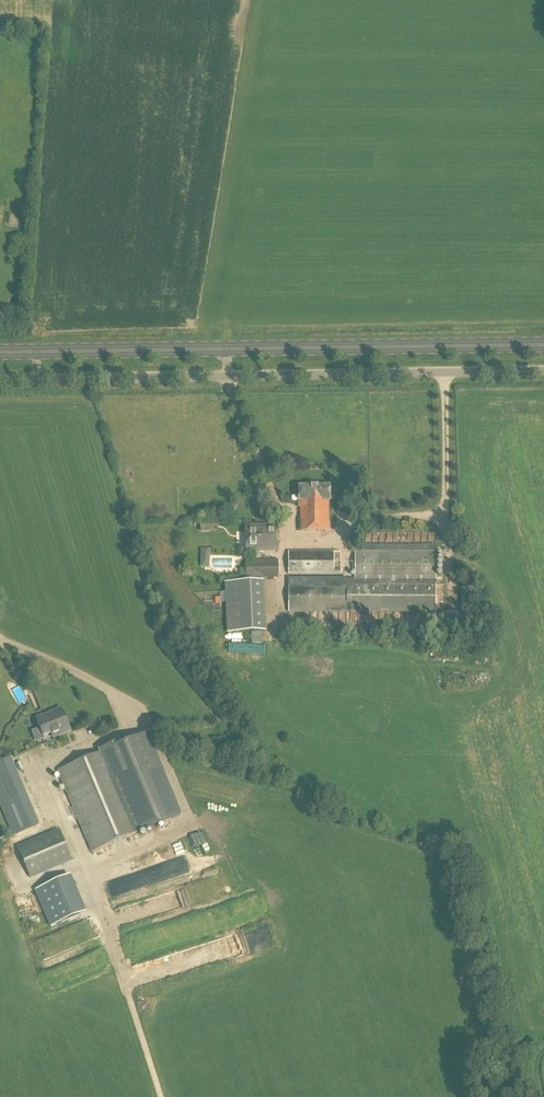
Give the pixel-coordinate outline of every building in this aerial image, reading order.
[(330,502),(330,486),(299,487),(299,502),(300,502),(300,531),(328,531),(328,502),(330,502)] [(246,553),(278,551),(277,525),(245,526),(246,553)] [(209,569),(210,549),(201,549),(200,568),(209,569)] [(341,575),(341,552),(288,551),(288,575),(341,575)] [(288,612),(374,612),(436,613),(435,580),(436,552),(355,552),(355,578),(288,578),(288,612)] [(247,579),(279,578),(278,560),(246,562),(247,579)] [(227,633),(265,631),(263,581),(224,583),(227,633)] [(57,737),(70,732),(61,709),(36,719),(43,737),(55,732),(57,737)] [(180,815),(146,734),(126,742),(125,739),(100,749),(102,753),(58,771),(92,852),(180,815)] [(38,825),(10,759),(0,763),(0,804),(14,836),(38,825)] [(30,878),(72,861),(59,831),(18,848),(30,878)] [(198,860),(184,866),(188,876),(202,871),(198,860)] [(124,893),(132,890),(127,877),(119,880),(124,893)] [(245,937),(222,942),(207,950),(206,950),(201,953),(203,958),(185,968),(225,959),(232,958),(242,952),(250,951),(247,945),(245,937)] [(134,956),(135,961),(149,957),(147,953),(134,956)]
